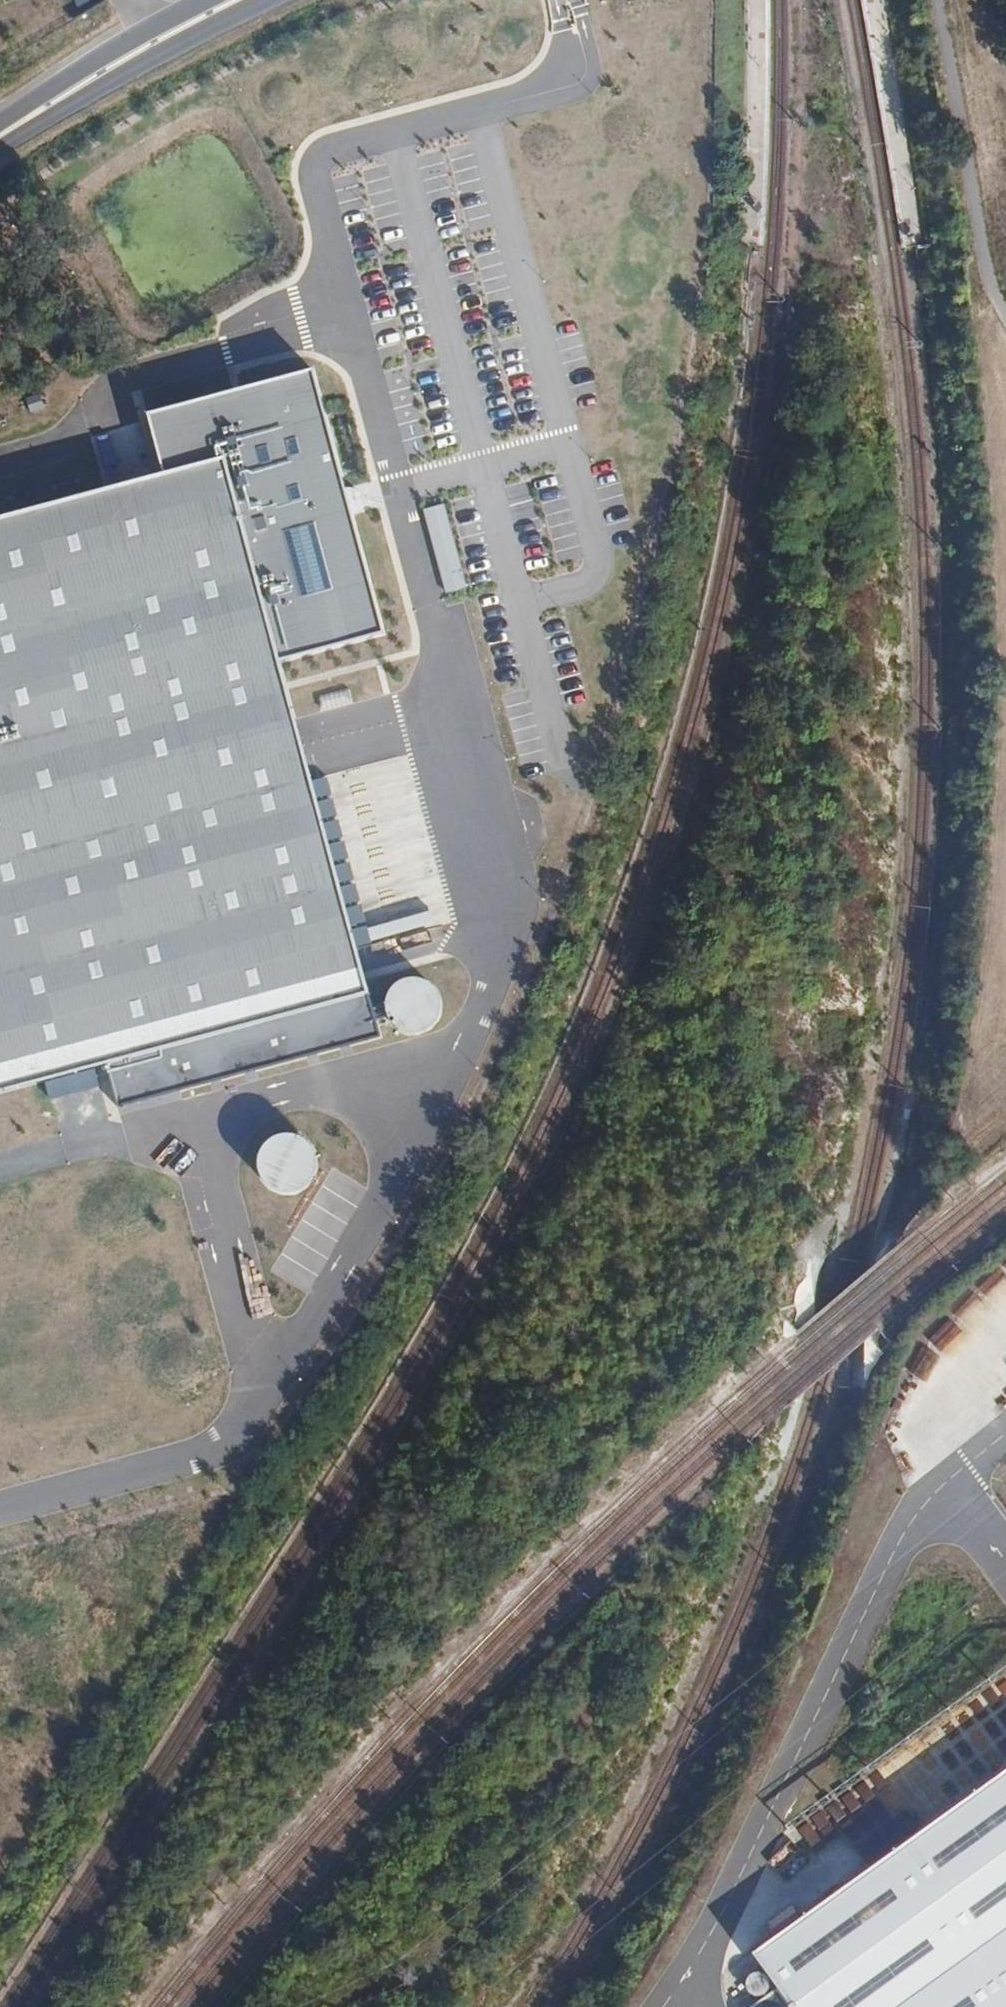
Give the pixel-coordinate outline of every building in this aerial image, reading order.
[(148,413),(165,473),(226,456),(281,654),(382,627),(310,368),(148,413)] [(0,517),(0,1087),(105,1059),(369,987),(281,654),(226,456),(165,473),(0,517)] [(424,510),(447,594),(468,588),(445,505),(424,510)] [(447,985),(400,982),(397,1032),(445,1034),(447,985)] [(369,987),(105,1059),(119,1111),(382,1039),(369,987)] [(259,1181),(310,1204),(332,1154),(281,1131),(259,1181)] [(1005,1314),(1005,1273),(1005,1272),(931,1338),(953,1362),(1005,1314)] [(747,1965),(777,2006),(1005,2006),(1005,1780),(747,1965)]
